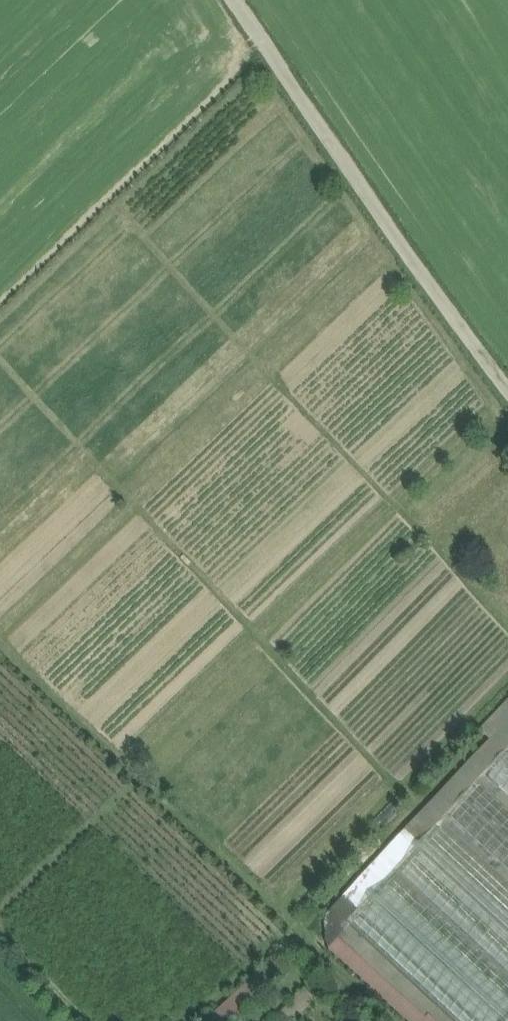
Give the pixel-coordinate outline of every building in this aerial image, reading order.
[(328,914),(328,950),(411,1020),(453,1020),(347,923),(507,748),(507,723),(328,914)] [(347,923),(453,1020),(507,1020),(507,748),(347,923)] [(206,1020),(234,1020),(289,969),(276,955),(206,1020)]
